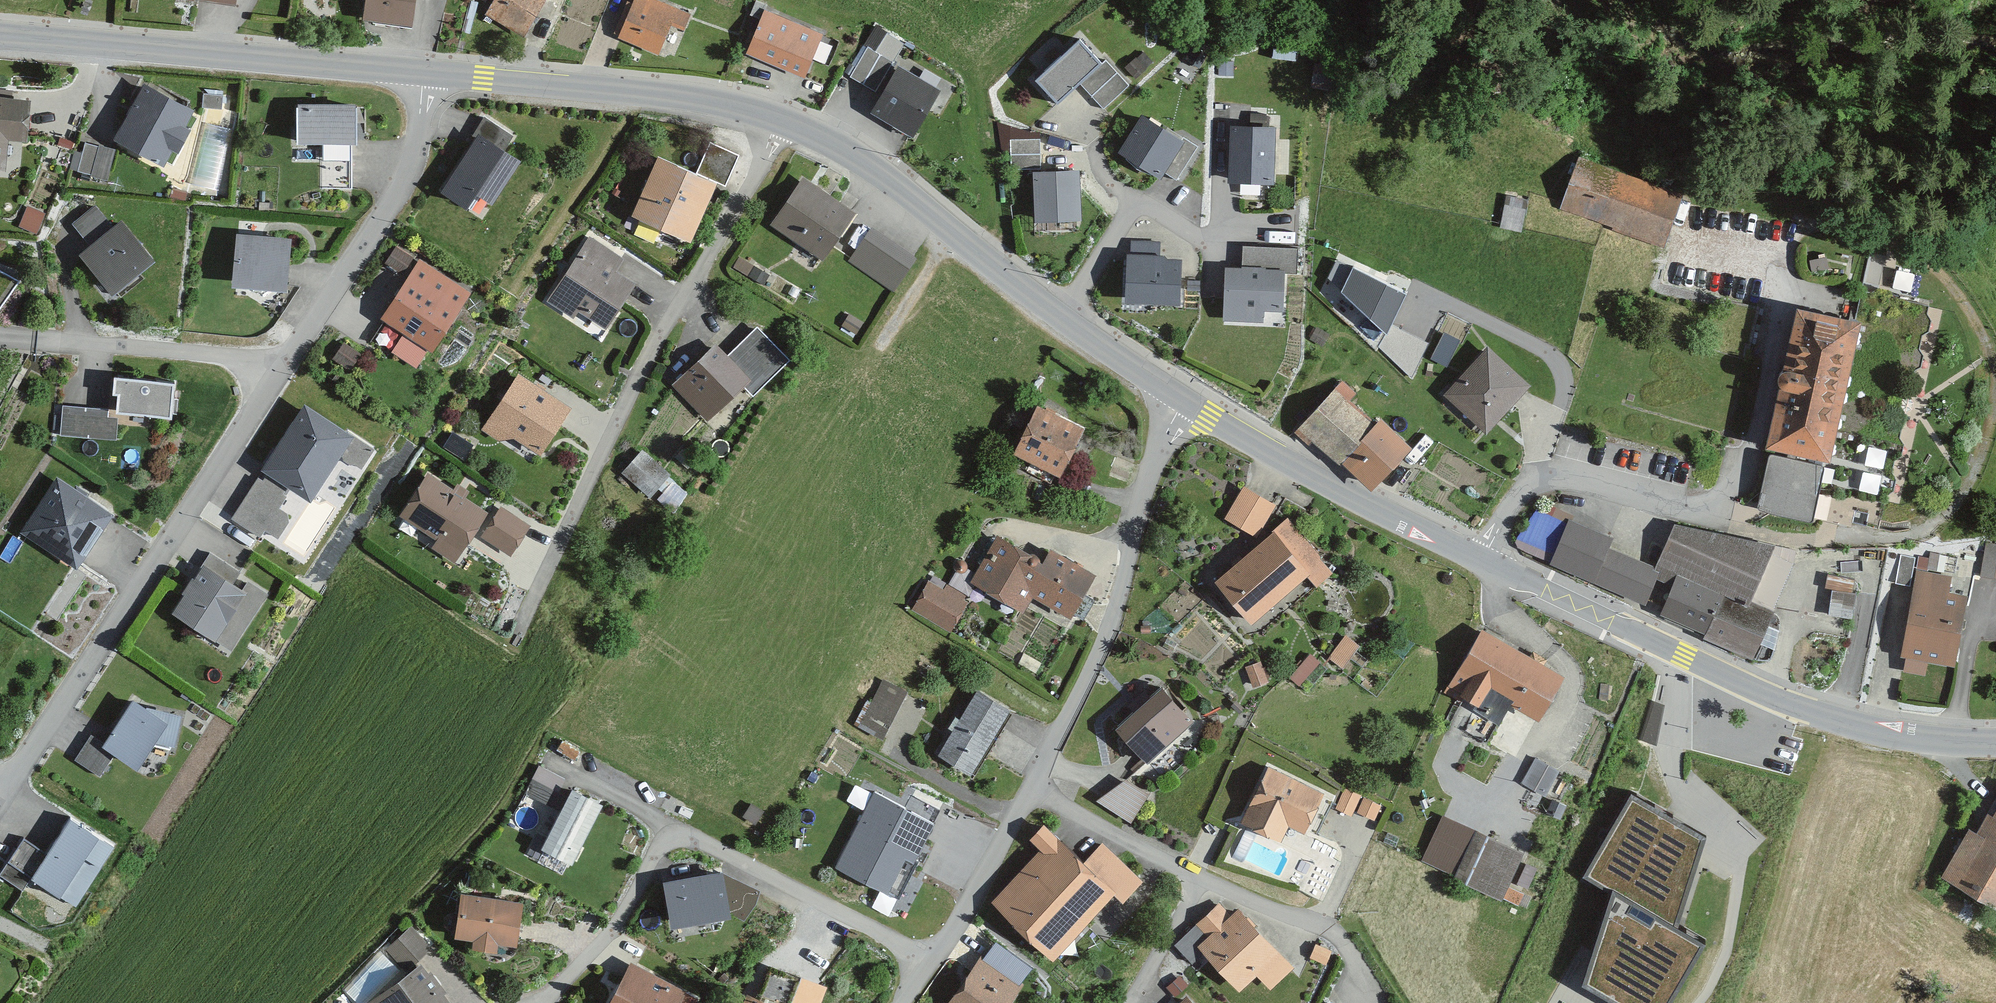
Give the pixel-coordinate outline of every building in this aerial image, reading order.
[(412,0),(362,0),(359,20),(408,27),(412,0)] [(483,17),(521,40),(546,0),(493,0),(483,17)] [(649,0),(634,0),(617,41),(658,58),(669,29),(682,34),(689,16),(649,0)] [(803,80),(819,36),(760,14),(744,58),(803,80)] [(1056,107),(1079,86),(1102,111),(1129,88),(1105,62),(1099,67),(1077,43),(1033,82),(1056,107)] [(196,102),(147,74),(116,128),(166,157),(176,140),(181,143),(193,122),(187,118),(196,102)] [(933,98),(897,78),(876,114),(912,134),(933,98)] [(33,91),(0,89),(0,161),(9,162),(11,133),(30,134),(33,91)] [(358,135),(359,96),(298,95),(298,134),(358,135)] [(513,130),(484,111),(475,123),(478,125),(440,182),(466,199),(475,187),(493,199),(522,155),(505,143),(513,130)] [(1179,143),(1139,117),(1115,153),(1158,182),(1164,174),(1175,181),(1196,149),(1181,140),(1179,143)] [(1271,129),(1228,128),(1227,185),(1270,185),(1271,129)] [(1039,172),(1038,142),(1008,143),(1008,173),(1039,172)] [(737,159),(709,147),(695,178),(714,186),(723,190),(737,159)] [(112,155),(82,148),(76,177),(105,184),(112,155)] [(1558,211),(1661,245),(1683,194),(1575,158),(1558,211)] [(695,178),(656,160),(630,217),(688,243),(714,186),(695,178)] [(854,206),(800,172),(769,219),(824,254),(854,206)] [(1080,221),(1077,173),(1031,175),(1033,224),(1080,221)] [(1519,235),(1524,203),(1504,199),(1499,232),(1519,235)] [(112,222),(96,201),(75,218),(91,239),(81,247),(111,286),(153,254),(122,214),(112,222)] [(22,222),(39,228),(46,208),(29,202),(22,222)] [(284,281),(289,230),(237,224),(232,275),(284,281)] [(914,253),(870,226),(850,259),(893,286),(914,253)] [(633,287),(618,277),(620,265),(584,241),(542,306),(570,324),(576,314),(603,333),(633,287)] [(1167,263),(1154,245),(1129,245),(1129,257),(1124,257),(1123,305),(1178,306),(1178,263),(1167,263)] [(410,262),(392,251),(383,267),(401,277),(410,262)] [(468,295),(417,262),(378,323),(428,356),(468,295)] [(1282,272),(1223,270),(1221,322),(1263,323),(1263,313),(1281,314),(1282,272)] [(1341,295),(1388,340),(1407,302),(1353,274),(1341,295)] [(1858,291),(1851,326),(1864,329),(1833,468),(1822,466),(1822,467),(1817,491),(1829,493),(1831,498),(1845,501),(1850,497),(1886,505),(1887,500),(1893,496),(1896,482),(1892,476),(1895,463),(1901,460),(1904,446),(1900,440),(1914,376),(1920,373),(1923,359),(1919,352),(1922,340),(1928,335),(1931,323),(1927,316),(1929,307),(1858,291)] [(1799,314),(1768,453),(1822,466),(1833,468),(1864,329),(1851,326),(1799,314)] [(725,357),(712,344),(667,389),(705,427),(757,374),(766,383),(787,361),(754,328),(725,357)] [(1442,330),(1433,355),(1448,361),(1457,336),(1442,330)] [(358,357),(341,346),(329,363),(346,375),(358,357)] [(1529,390),(1486,351),(1442,398),(1485,438),(1529,390)] [(478,434),(495,445),(511,439),(539,457),(569,410),(515,375),(478,434)] [(171,385),(110,380),(109,399),(115,399),(114,417),(168,421),(171,385)] [(1356,400),(1340,384),(1292,435),(1307,449),(1311,444),(1337,468),(1340,465),(1370,493),(1411,451),(1378,420),(1372,427),(1350,407),(1356,400)] [(370,452),(300,406),(257,471),(305,503),(336,457),(357,471),(370,452)] [(103,422),(103,412),(61,409),(59,441),(110,444),(112,422),(103,422)] [(1080,431),(1036,409),(1012,456),(1055,479),(1080,431)] [(672,508),(691,488),(646,444),(627,463),(672,508)] [(1817,491),(1822,467),(1770,456),(1759,507),(1812,519),(1817,491)] [(450,494),(424,478),(398,519),(434,541),(428,550),(451,564),(482,515),(461,502),(465,496),(453,489),(450,494)] [(73,571),(110,516),(54,479),(17,534),(73,571)] [(1273,508),(1242,488),(1221,520),(1252,540),(1273,508)] [(527,529),(495,510),(478,539),(510,558),(527,529)] [(1332,573),(1287,520),(1213,583),(1248,624),(1303,577),(1314,589),(1332,573)] [(1592,584),(1610,541),(1568,523),(1550,566),(1592,584)] [(1797,555),(1673,527),(1654,570),(1613,552),(1598,586),(1644,606),(1655,583),(1671,590),(1659,617),(1704,637),(1703,641),(1750,661),(1797,555)] [(1041,562),(998,536),(969,582),(1020,613),(1030,598),(1067,620),(1093,577),(1048,550),(1041,562)] [(1985,545),(1980,578),(1995,581),(1995,547),(1985,545)] [(1929,548),(1926,563),(1943,566),(1946,551),(1929,548)] [(236,574),(208,556),(192,581),(188,579),(178,595),(180,597),(168,615),(212,643),(243,595),(229,586),(236,574)] [(1947,594),(1950,578),(1915,572),(1900,660),(1904,661),(1902,673),(1924,677),(1926,662),(1953,667),(1965,597),(1947,594)] [(1856,610),(1857,574),(1834,573),(1832,609),(1856,610)] [(974,587),(954,575),(944,593),(927,583),(910,613),(946,634),(974,587)] [(1564,677),(1479,630),(1441,696),(1460,707),(1463,701),(1501,722),(1509,706),(1538,722),(1564,677)] [(1358,648),(1343,637),(1327,659),(1342,670),(1358,648)] [(1265,684),(1259,662),(1244,667),(1251,688),(1265,684)] [(881,740),(904,695),(876,680),(853,725),(881,740)] [(1189,723),(1158,688),(1112,728),(1144,763),(1189,723)] [(1008,711),(977,692),(936,758),(968,777),(1008,711)] [(1651,697),(1643,734),(1657,737),(1665,700),(1651,697)] [(134,769),(150,745),(164,748),(165,745),(171,746),(178,716),(142,708),(130,700),(102,743),(89,734),(72,761),(97,778),(113,755),(134,769)] [(1555,772),(1532,760),(1520,783),(1543,795),(1555,772)] [(1301,834),(1321,794),(1266,766),(1238,823),(1278,842),(1286,827),(1301,834)] [(583,791),(537,769),(524,796),(558,812),(539,850),(570,865),(599,805),(581,796),(583,791)] [(1124,769),(1104,797),(1133,817),(1152,788),(1124,769)] [(1629,780),(1582,861),(1615,881),(1585,974),(1640,1002),(1670,1002),(1708,936),(1679,918),(1703,825),(1629,780)] [(929,814),(876,787),(840,858),(887,882),(905,845),(912,849),(929,814)] [(1349,816),(1359,795),(1344,788),(1334,809),(1349,816)] [(1380,805),(1363,798),(1357,813),(1373,820),(1380,805)] [(1563,805),(1550,800),(1544,816),(1557,821),(1563,805)] [(1992,816),(1987,813),(1975,834),(1968,830),(1941,879),(1995,908),(1995,809),(1992,816)] [(1467,820),(1449,813),(1440,838),(1457,845),(1467,820)] [(68,819),(43,855),(20,839),(0,869),(0,878),(20,892),(28,879),(54,897),(95,838),(68,819)] [(1028,840),(1038,850),(988,904),(1050,962),(1112,895),(1123,904),(1142,884),(1101,845),(1083,864),(1042,826),(1028,840)] [(1522,854),(1473,830),(1450,877),(1499,901),(1522,854)] [(721,863),(666,874),(673,912),(729,901),(721,863)] [(519,904),(459,895),(452,939),(471,941),(470,949),(494,953),(495,946),(513,948),(519,904)] [(1237,996),(1281,958),(1237,908),(1227,917),(1219,907),(1172,947),(1190,967),(1202,956),(1237,996)] [(428,951),(410,928),(382,950),(401,973),(428,951)] [(1329,952),(1315,947),(1310,960),(1324,965),(1329,952)] [(979,956),(946,1002),(1011,1002),(1023,987),(979,956)] [(421,966),(370,1002),(447,1002),(421,966)] [(682,994),(628,966),(609,1002),(678,1002),(682,994)] [(769,972),(760,998),(774,1002),(782,1002),(791,980),(769,972)]
